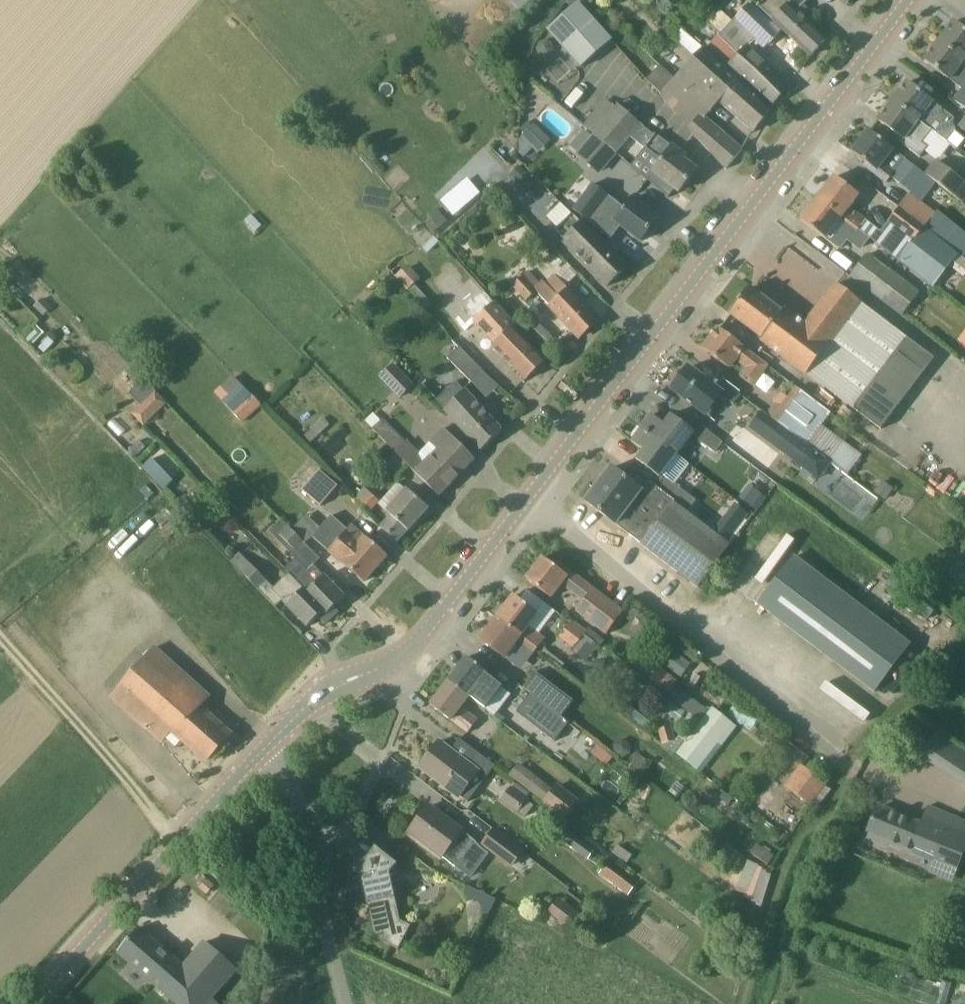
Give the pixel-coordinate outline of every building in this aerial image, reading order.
[(797,13),(808,0),(765,0),(761,4),(760,4),(758,6),(759,8),(760,7),(811,56),(826,40),(826,39),(825,40),(797,13)] [(610,40),(580,1),(548,27),(578,65),(610,40)] [(789,85),(787,83),(766,63),(761,56),(750,46),(758,37),(765,43),(778,29),(749,2),(709,46),(729,66),(771,106),(790,85),(789,84),(789,85)] [(964,60),(964,29),(955,22),(940,40),(964,60)] [(546,40),(540,42),(537,48),(539,55),(545,58),(551,56),(554,50),(552,43),(546,40)] [(686,49),(695,56),(703,48),(694,40),(686,49)] [(940,40),(925,59),(950,79),(960,67),(964,71),(964,60),(940,40)] [(674,79),(714,112),(722,103),(754,131),(771,108),(703,48),(695,56),(674,79)] [(707,119),(714,112),(674,79),(660,95),(690,127),(690,128),(706,147),(726,169),(743,150),(707,119)] [(932,131),(957,150),(964,139),(964,138),(954,129),(953,118),(953,117),(933,102),(933,101),(908,82),(893,101),(932,131)] [(955,101),(964,108),(964,88),(955,101)] [(595,135),(616,152),(630,136),(641,123),(619,105),(616,109),(607,100),(585,126),(595,135)] [(923,143),(932,131),(893,101),(878,120),(901,137),(898,140),(920,157),(928,147),(923,143)] [(672,147),(656,134),(641,123),(630,136),(645,148),(637,159),(679,192),(696,169),(683,159),(685,156),(673,147),(672,147)] [(522,137),(530,145),(543,132),(534,124),(522,137)] [(890,179),(899,186),(914,166),(870,131),(853,153),(866,163),(864,165),(887,183),(890,179)] [(616,152),(595,135),(579,154),(600,171),(616,152)] [(959,198),(963,202),(964,198),(964,181),(938,161),(927,175),(936,181),(959,198)] [(519,165),(510,174),(520,183),(528,174),(519,165)] [(441,200),(455,216),(483,192),(469,175),(441,200)] [(818,198),(859,230),(866,220),(854,211),(853,213),(848,210),(859,195),(835,176),(818,198)] [(658,219),(632,198),(624,209),(617,203),(600,189),(590,202),(615,221),(641,241),(658,219)] [(936,214),(909,194),(900,207),(926,227),(936,214)] [(866,235),(859,230),(818,198),(801,220),(839,249),(849,237),(859,244),(866,235)] [(900,207),(889,222),(899,230),(915,241),(916,242),(926,229),(927,227),(926,227),(900,207)] [(607,287),(607,286),(626,267),(625,267),(583,223),(583,222),(582,223),(573,213),(555,231),(564,240),(562,243),(563,243),(607,286),(606,286),(607,287)] [(957,228),(945,243),(962,256),(964,251),(964,234),(957,228)] [(958,255),(926,229),(916,242),(902,261),(933,286),(958,255)] [(916,242),(915,241),(899,230),(885,248),(902,261),(916,242)] [(920,292),(908,283),(877,259),(869,254),(852,277),(903,315),(920,292)] [(598,320),(569,289),(582,277),(570,264),(556,276),(546,284),(542,280),(541,282),(528,270),(523,275),(513,286),(528,301),(537,292),(580,337),(598,320)] [(409,265),(396,276),(408,290),(421,279),(409,265)] [(879,431),(923,374),(934,359),(909,340),(860,302),(837,284),(806,324),(785,308),(782,313),(762,338),(761,340),(806,374),(853,410),(879,431)] [(749,288),(747,291),(730,313),(762,338),(782,313),(749,288)] [(526,380),(534,372),(546,360),(515,329),(517,327),(485,291),(465,307),(497,344),(494,347),(526,380)] [(43,316),(52,308),(43,299),(42,298),(34,306),(35,307),(43,316)] [(551,338),(538,325),(528,334),(541,348),(551,338)] [(703,348),(729,368),(736,359),(748,367),(743,374),(754,383),(768,365),(719,328),(703,348)] [(489,400),(501,388),(484,372),(460,347),(448,359),(471,382),(489,400)] [(379,377),(401,399),(415,385),(394,363),(379,377)] [(703,366),(700,369),(696,374),(688,368),(682,376),(679,376),(676,380),(676,383),(673,389),(703,412),(713,398),(716,397),(719,393),(734,404),(741,395),(703,366)] [(234,376),(221,388),(215,393),(223,402),(233,413),(242,423),(261,406),(251,395),(241,384),(234,376)] [(155,391),(140,405),(131,414),(144,427),(167,403),(155,391)] [(768,415),(830,461),(850,476),(864,457),(821,425),(830,412),(802,391),(786,411),(776,404),(768,415)] [(445,410),(482,450),(502,431),(480,408),(465,392),(445,410)] [(830,461),(768,415),(764,412),(752,428),(817,478),(830,461)] [(652,414),(642,428),(677,455),(694,432),(671,414),(664,424),(652,414)] [(305,435),(311,443),(330,425),(324,418),(305,435)] [(439,496),(475,459),(447,430),(433,444),(439,451),(424,465),(416,457),(419,455),(383,418),(372,429),(439,496)] [(715,453),(723,442),(703,427),(695,437),(715,453)] [(677,455),(642,428),(632,441),(644,450),(637,460),(660,477),(662,474),(665,477),(657,487),(681,505),(690,512),(698,501),(689,494),(674,483),(689,464),(677,455)] [(174,484),(153,461),(143,470),(164,493),(174,484)] [(649,481),(642,489),(641,490),(612,468),(586,501),(698,588),(731,544),(649,481)] [(338,486),(320,470),(302,490),(321,506),(338,486)] [(885,501),(894,489),(883,481),(874,493),(885,501)] [(381,527),(398,542),(408,530),(409,531),(429,508),(400,482),(380,505),(391,515),(381,527)] [(146,485),(141,490),(148,498),(154,493),(146,485)] [(752,508),(762,494),(749,485),(739,498),(752,508)] [(379,501),(365,488),(355,499),(369,512),(379,501)] [(296,526),(310,538),(321,526),(306,514),(296,526)] [(332,515),(320,528),(313,537),(364,582),(387,555),(365,536),(352,525),(348,529),(332,515)] [(176,517),(161,530),(169,538),(183,525),(176,517)] [(292,530),(289,526),(280,535),(296,551),(305,543),(292,530)] [(232,561),(258,588),(267,580),(263,576),(261,569),(253,566),(240,553),(232,561)] [(757,604),(874,693),(911,644),(794,555),(757,604)] [(543,558),(542,559),(527,579),(551,598),(562,584),(584,601),(577,611),(607,634),(623,613),(558,563),(556,567),(543,558)] [(949,573),(964,585),(964,565),(959,560),(949,573)] [(345,597),(314,565),(308,570),(297,581),(332,617),(339,611),(335,607),(345,597)] [(289,573),(274,587),(272,590),(307,627),(318,617),(325,624),(332,617),(297,581),(289,573)] [(497,617),(538,648),(544,640),(533,631),(532,633),(527,629),(539,614),(514,595),(497,617)] [(531,657),(538,648),(497,617),(480,639),(505,658),(517,643),(521,647),(520,648),(531,657)] [(575,647),(585,634),(570,622),(560,635),(575,647)] [(212,756),(230,737),(234,733),(204,704),(215,693),(162,642),(117,688),(166,736),(178,723),(212,756)] [(488,672),(468,656),(449,681),(470,697),(470,696),(486,708),(487,707),(483,704),(491,694),(495,697),(503,686),(487,674),(488,672)] [(679,657),(669,670),(680,678),(690,666),(679,657)] [(678,682),(647,658),(635,674),(666,698),(678,682)] [(561,717),(574,701),(536,671),(524,687),(531,693),(539,699),(561,717)] [(461,708),(470,697),(449,681),(430,705),(451,721),(451,720),(468,733),(477,721),(461,708)] [(569,722),(561,717),(539,699),(531,693),(517,712),(555,740),(569,722)] [(697,727),(722,746),(737,727),(713,707),(709,712),(700,723),(697,727)] [(658,729),(662,744),(676,740),(672,726),(658,729)] [(937,734),(922,757),(964,785),(964,752),(937,734)] [(460,739),(451,751),(440,742),(421,767),(459,796),(460,796),(468,802),(495,766),(460,739)] [(545,803),(554,791),(520,764),(511,777),(545,803)] [(784,786),(810,806),(826,784),(800,765),(784,786)] [(511,787),(500,801),(518,814),(518,813),(525,818),(534,806),(527,801),(528,799),(526,798),(530,793),(516,783),(512,788),(511,787)] [(558,786),(554,791),(545,803),(565,819),(578,802),(558,786)] [(476,839),(431,805),(411,830),(456,865),(476,839)] [(964,851),(964,821),(928,806),(920,825),(878,808),(868,832),(871,833),(868,839),(886,846),(888,841),(932,859),(933,858),(958,868),(964,851)] [(494,828),(481,845),(512,868),(524,851),(494,828)] [(587,860),(595,849),(565,829),(558,839),(587,860)] [(391,871),(398,862),(376,844),(360,865),(375,935),(399,948),(411,924),(401,918),(391,871)] [(757,844),(750,853),(768,865),(774,856),(757,844)] [(599,874),(628,896),(635,886),(606,864),(599,874)] [(207,879),(199,887),(206,894),(214,885),(207,879)] [(471,901),(473,901),(478,891),(468,886),(465,892),(468,901),(470,901),(471,901)] [(558,900),(548,913),(571,930),(581,917),(558,900)] [(223,957),(206,942),(184,967),(138,928),(118,952),(178,1003),(209,1003),(207,1003),(233,972),(220,961),(223,957)]
